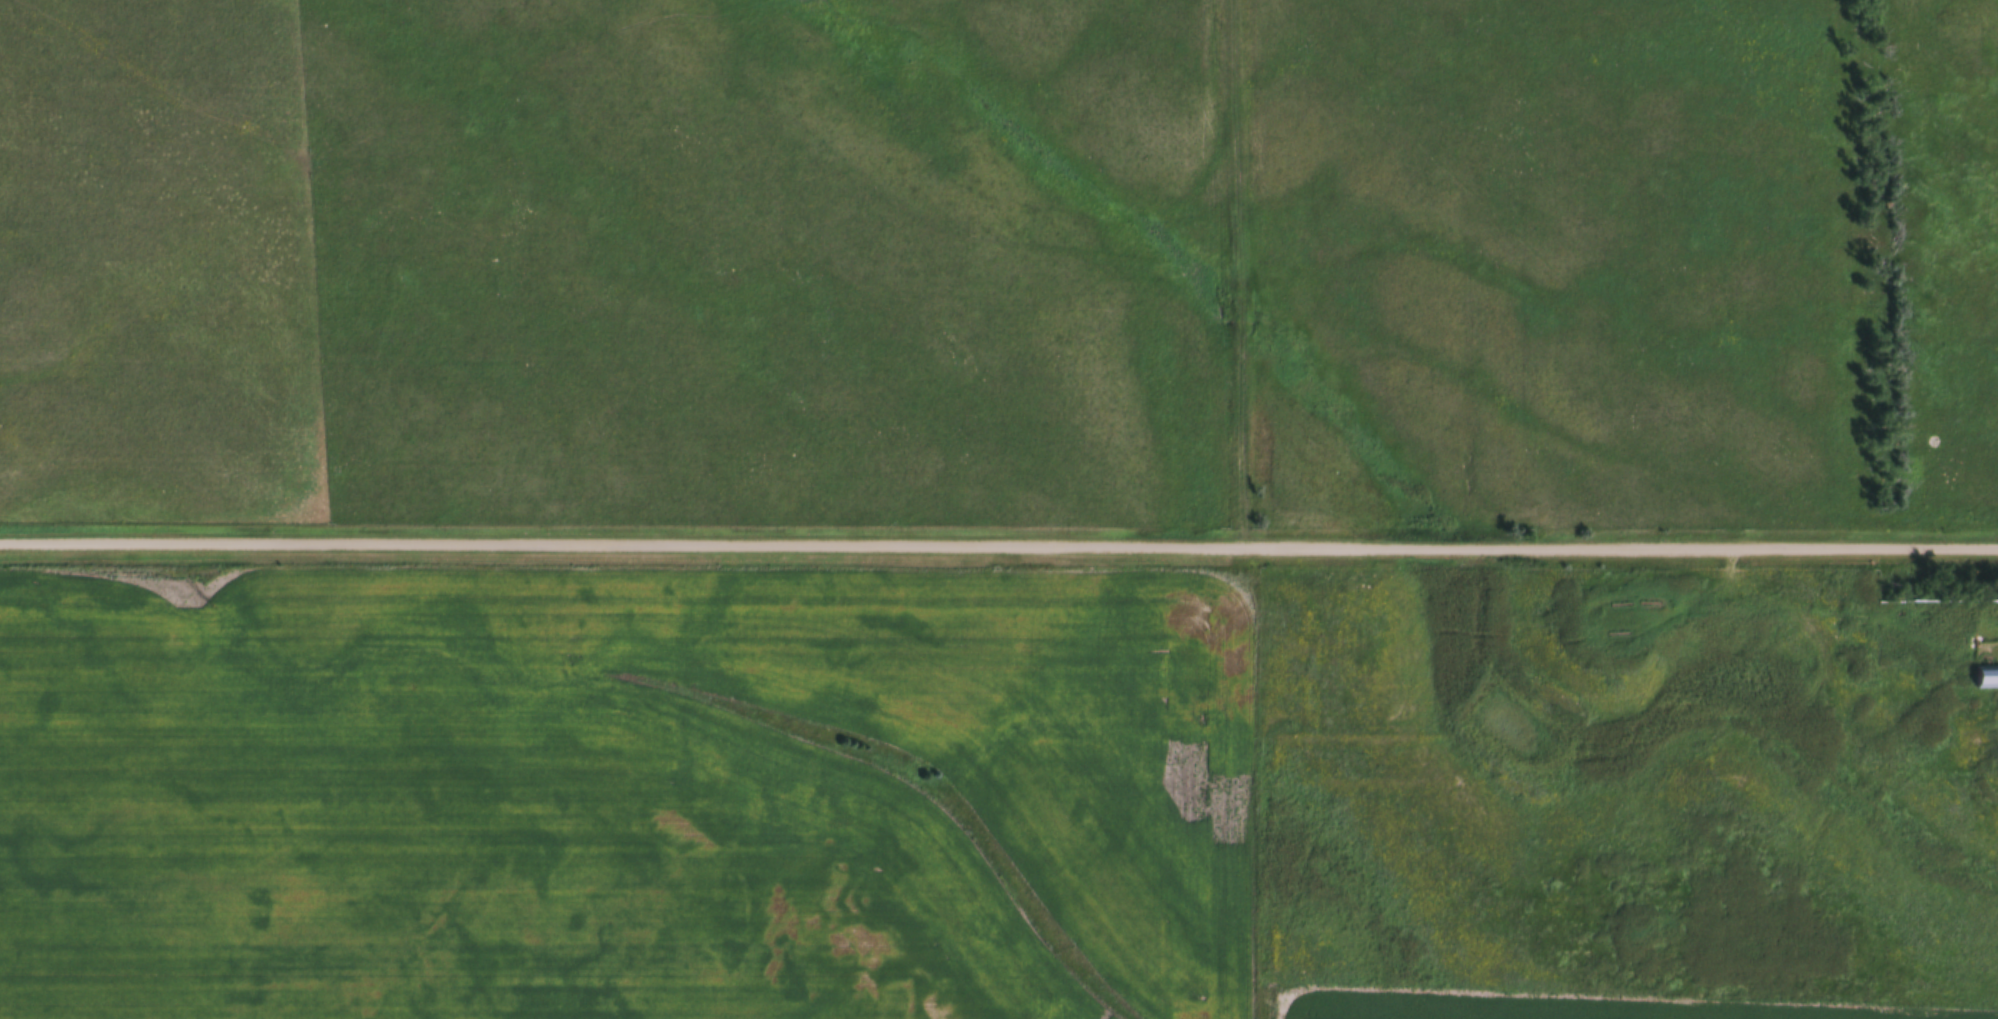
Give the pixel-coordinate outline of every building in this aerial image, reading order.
[(1997,688),(1997,665),(1974,665),(1974,688),(1997,688)]
